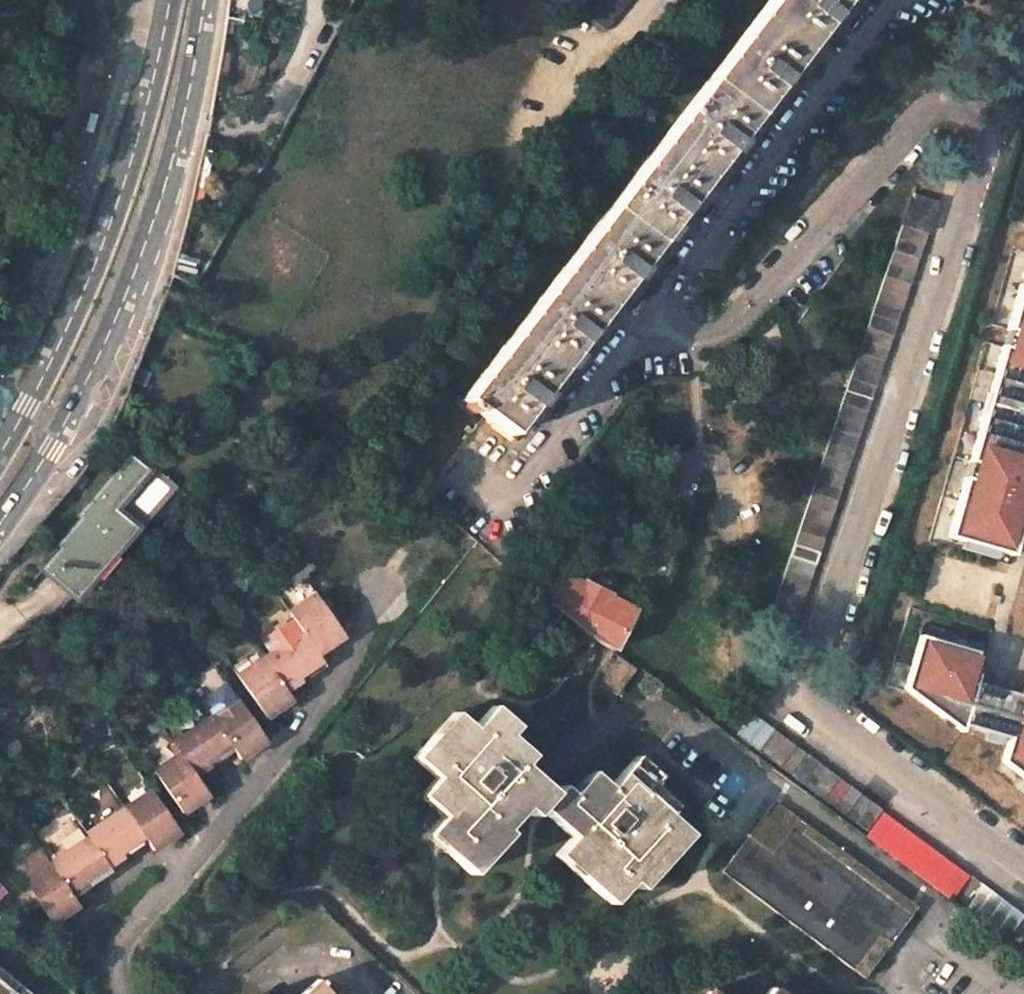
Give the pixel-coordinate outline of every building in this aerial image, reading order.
[(585,14),(606,31),(631,0),(597,0),(585,14)] [(706,83),(752,119),(844,0),(770,0),(706,83)] [(752,119),(757,122),(851,0),(844,0),(752,119)] [(706,83),(462,400),(509,436),(752,119),(706,83)] [(752,119),(509,436),(513,439),(757,122),(752,119)] [(929,234),(940,203),(912,194),(902,224),(902,225),(903,225),(928,234),(929,234)] [(794,629),(928,234),(903,225),(769,620),(794,629)] [(943,537),(1010,556),(1023,509),(1023,271),(1021,270),(943,537)] [(60,564),(52,573),(77,596),(170,489),(130,453),(76,515),(81,519),(57,546),(60,548),(53,557),(60,564)] [(53,557),(44,567),(52,573),(60,564),(53,557)] [(558,571),(543,597),(598,637),(615,649),(635,611),(610,598),(611,596),(583,581),(582,584),(558,571)] [(344,635),(314,592),(287,610),(299,627),(315,653),(344,635)] [(315,653),(299,627),(298,628),(259,655),(279,684),(317,657),(318,657),(315,653)] [(998,763),(1023,783),(1023,674),(1017,697),(974,682),(981,656),(917,635),(900,690),(958,733),(960,727),(983,734),(981,741),(997,746),(999,739),(1004,740),(998,763)] [(279,684),(259,655),(234,672),(263,715),(288,697),(279,684)] [(619,657),(600,683),(617,696),(636,670),(619,657)] [(263,740),(235,698),(210,714),(228,743),(237,757),(263,740)] [(472,728),(454,712),(413,758),(436,778),(419,796),(442,816),(426,834),(471,875),(508,834),(504,830),(523,808),(533,817),(540,808),(571,837),(555,855),(610,904),(630,882),(639,890),(688,835),(666,814),(674,806),(651,786),(659,777),(636,756),(608,787),(590,771),(570,793),(561,785),(554,792),(521,765),(530,756),(507,736),(515,727),(492,706),(472,728)] [(190,769),(228,743),(210,714),(171,740),(178,752),(179,752),(190,769)] [(752,714),(736,735),(866,831),(882,810),(752,714)] [(152,769),(178,808),(204,790),(190,769),(179,752),(178,752),(152,769)] [(176,831),(149,788),(124,805),(142,833),(146,838),(150,846),(174,831),(176,831)] [(917,907),(775,801),(722,871),(864,978),(917,907)] [(122,805),(83,831),(82,831),(86,836),(104,864),(105,864),(146,838),(142,833),(124,805),(122,805)] [(882,813),(863,838),(948,901),(967,876),(882,813)] [(67,890),(103,866),(104,864),(86,836),(48,861),(67,890)] [(22,880),(50,924),(77,904),(67,890),(48,861),(22,880)] [(954,897),(1019,945),(1023,938),(1023,916),(970,875),(954,897)] [(0,958),(0,993),(45,993),(0,958)] [(317,980),(300,993),(329,993),(317,980)]
